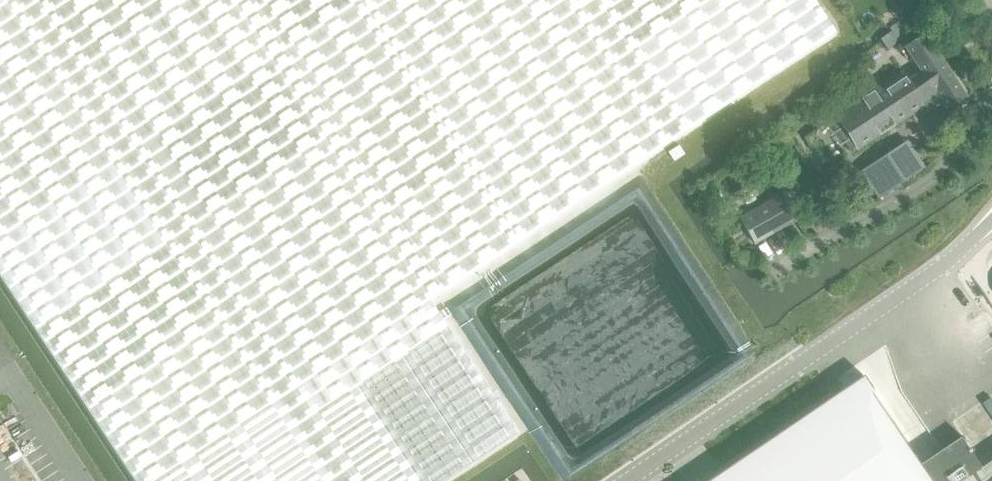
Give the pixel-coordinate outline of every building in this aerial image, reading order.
[(136,480),(446,480),(517,433),(429,300),(835,32),(814,0),(0,0),(0,274),(136,480)] [(899,21),(888,29),(890,32),(879,40),(885,50),(896,42),(894,39),(906,31),(899,21)] [(948,108),(966,96),(926,33),(906,46),(922,70),(909,79),(905,71),(838,115),(859,148),(924,106),(928,111),(934,113),(940,109),(940,104),(944,102),(948,108)] [(881,197),(925,169),(906,141),(863,170),(881,197)] [(761,245),(804,221),(790,195),(747,219),(761,245)] [(706,480),(988,480),(991,478),(991,459),(984,465),(962,435),(923,466),(864,373),(706,480)]
